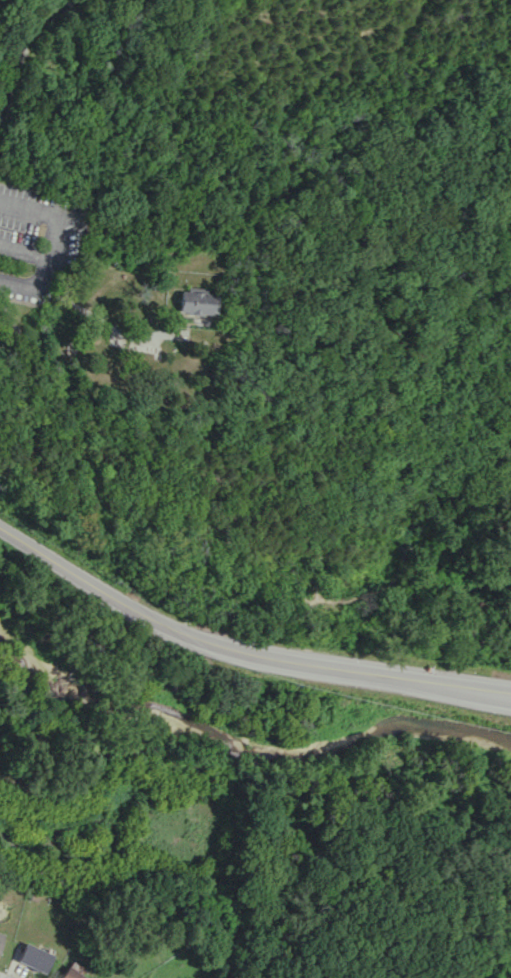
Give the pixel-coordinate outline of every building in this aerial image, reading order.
[(209,315),(211,293),(179,290),(177,312),(209,315)] [(50,953),(21,944),(15,963),(44,972),(50,953)] [(66,965),(57,977),(84,977),(66,965)]
